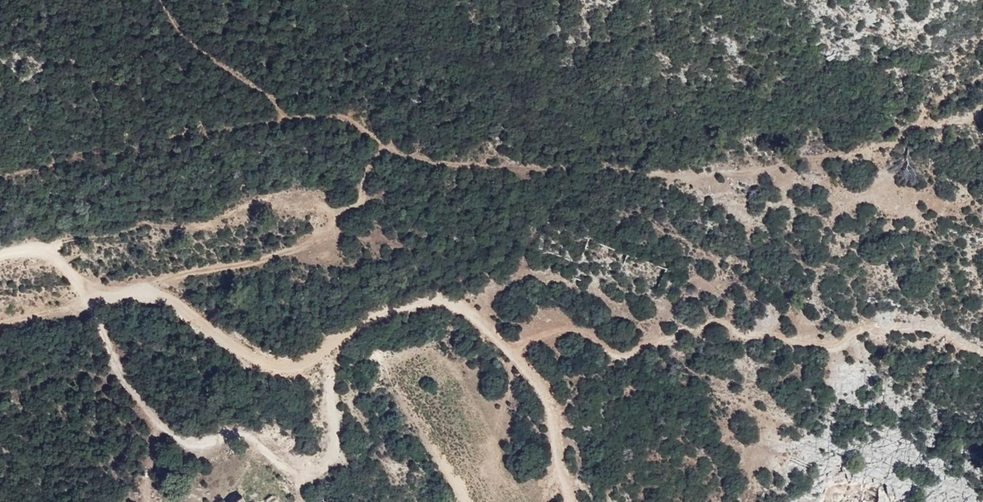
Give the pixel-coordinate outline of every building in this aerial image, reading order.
[(897,497),(893,496),(894,486),(882,485),(880,501),(896,501),(897,497)] [(249,493),(239,500),(241,501),(255,501),(249,493)]
